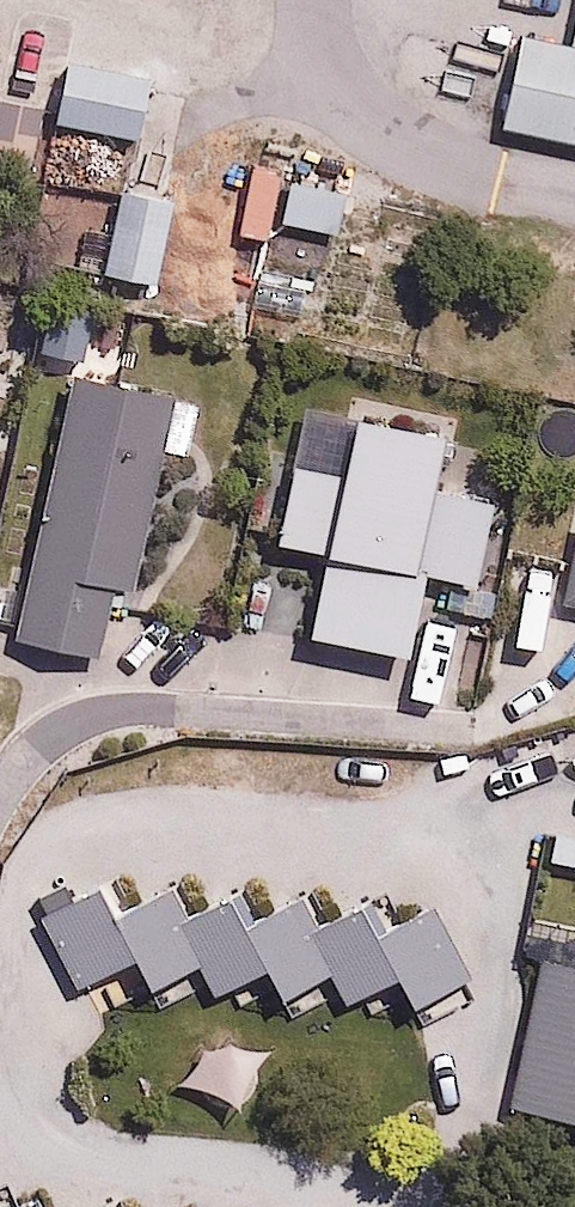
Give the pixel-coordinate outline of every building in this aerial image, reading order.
[(500,52),(479,138),(574,161),(574,70),(500,52)] [(130,94),(46,74),(30,137),(115,158),(130,94)] [(353,173),(289,176),(290,225),(355,222),(353,173)] [(157,215),(104,203),(85,282),(138,295),(157,215)] [(130,586),(168,397),(72,378),(19,641),(95,656),(110,582),(130,586)] [(255,534),(330,551),(316,638),(410,654),(424,567),(471,575),(484,497),(437,490),(445,442),(351,426),(343,475),(270,463),(255,534)] [(458,605),(431,601),(418,692),(445,696),(458,605)] [(99,874),(40,904),(81,981),(134,952),(151,985),(197,961),(215,994),(267,966),(282,995),(325,972),(342,1003),(393,975),(409,1003),(467,972),(428,901),(382,926),(368,899),(311,930),(294,898),(248,923),(233,895),(181,923),(164,890),(119,914),(99,874)] [(520,943),(487,1123),(574,1139),(574,953),(520,943)] [(107,1193),(79,1206),(114,1206),(107,1193)]
